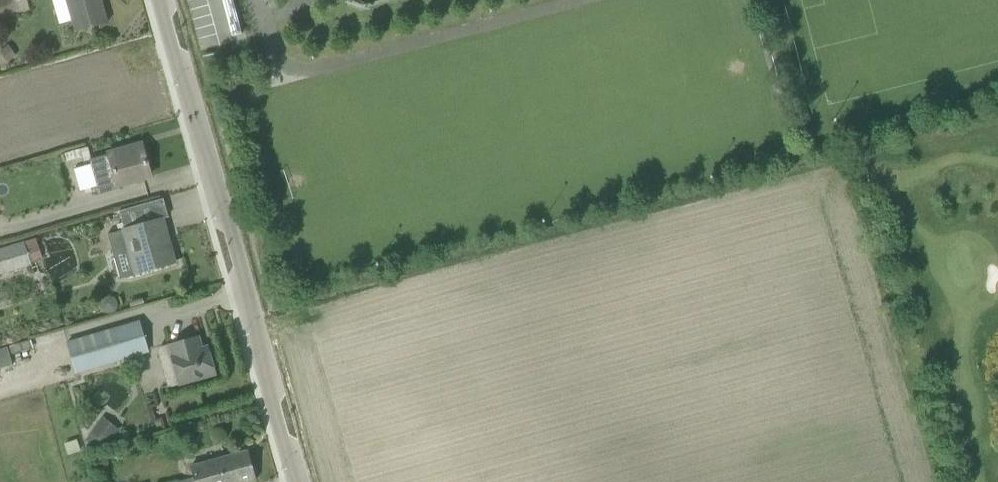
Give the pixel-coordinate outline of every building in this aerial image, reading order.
[(102,0),(67,0),(76,32),(108,22),(102,0)] [(133,147),(90,160),(100,195),(120,189),(119,185),(151,176),(144,149),(134,152),(133,147)] [(163,220),(163,218),(108,234),(120,278),(175,262),(166,231),(163,232),(160,221),(163,220)] [(25,241),(0,249),(0,275),(32,265),(25,241)] [(148,352),(139,321),(68,342),(78,373),(148,352)] [(180,385),(216,375),(208,346),(202,347),(199,335),(169,344),(173,356),(172,356),(180,385)] [(32,340),(9,346),(11,355),(34,349),(32,340)] [(13,365),(8,347),(0,349),(0,369),(13,365)] [(85,441),(101,453),(118,431),(103,419),(85,441)] [(257,480),(248,449),(192,465),(195,477),(177,481),(250,481),(257,480)]
